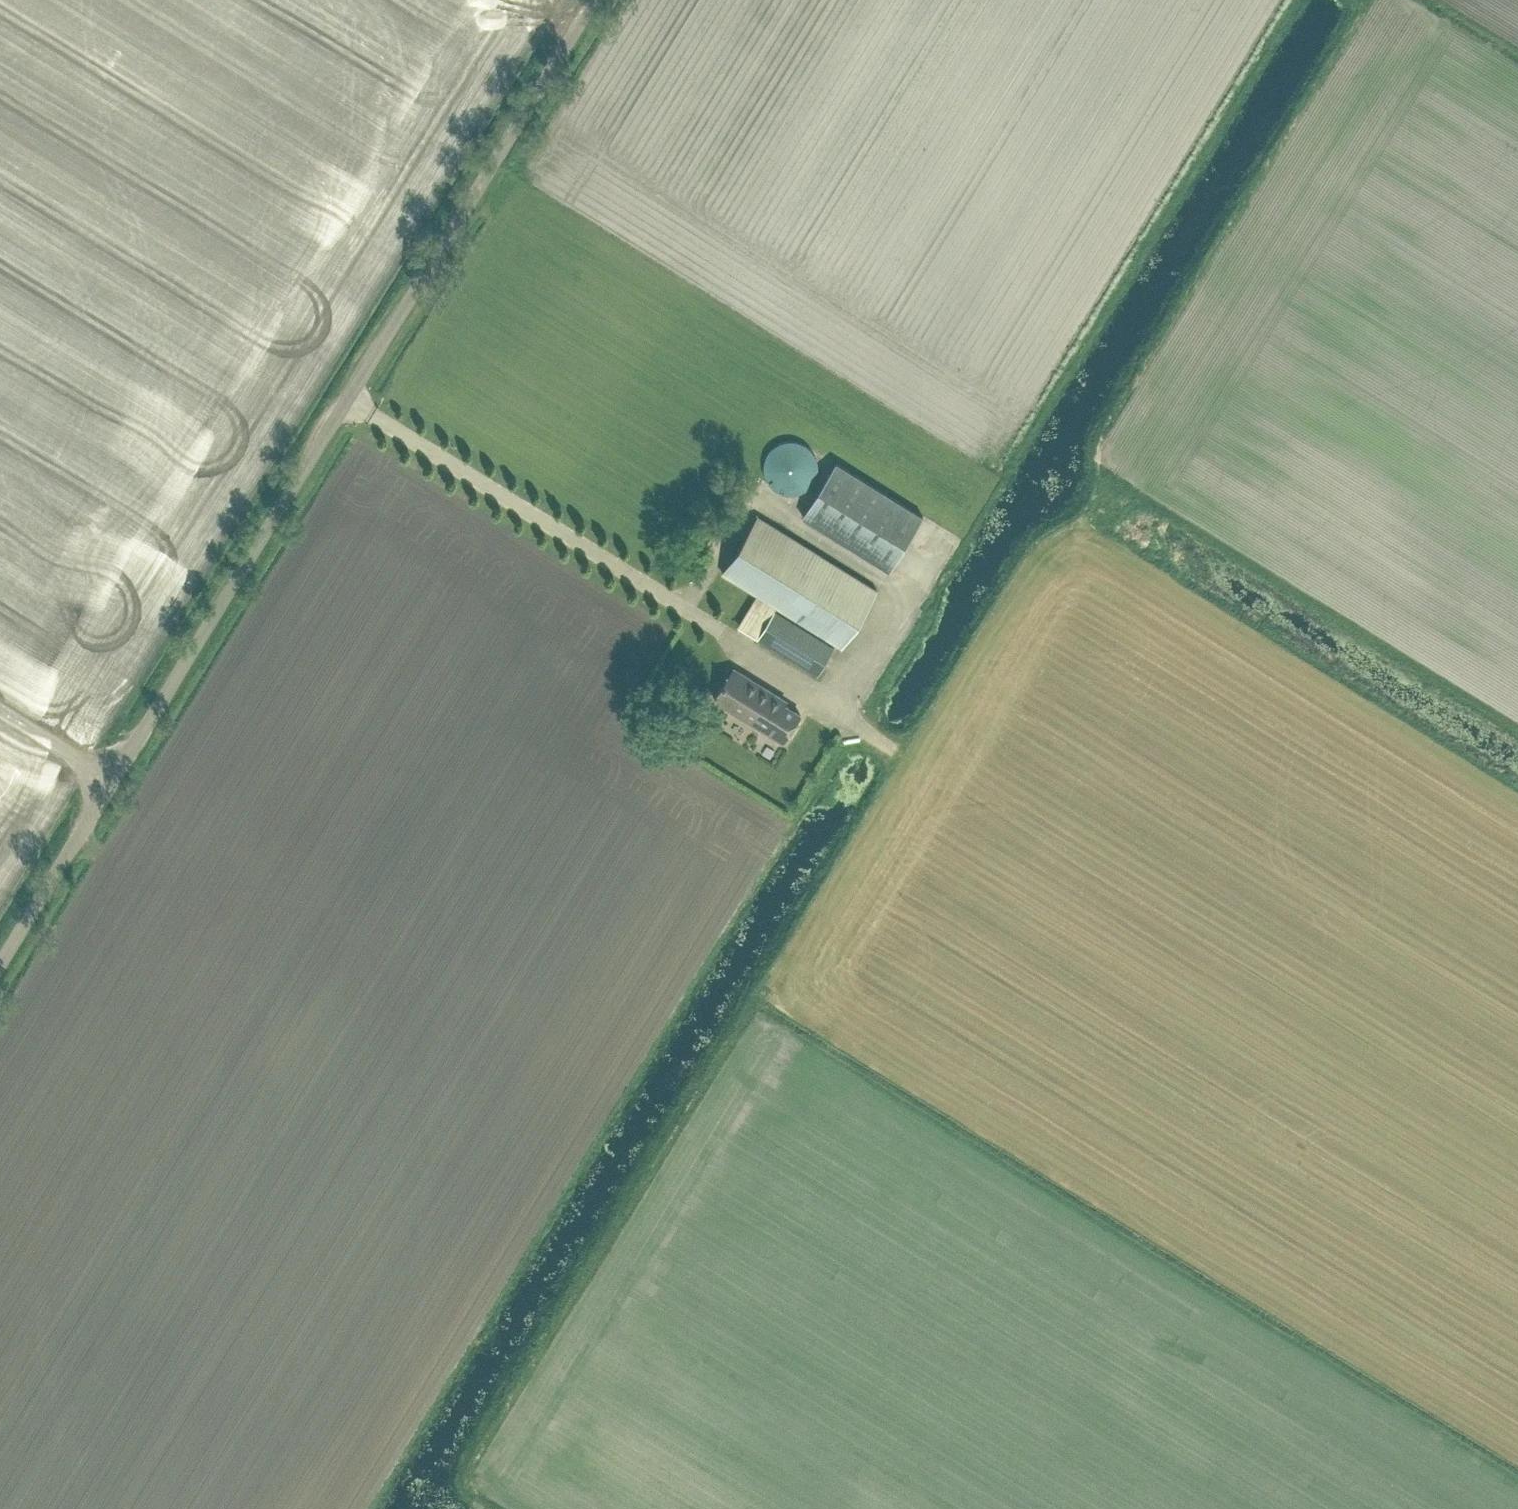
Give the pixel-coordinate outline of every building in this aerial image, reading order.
[(774,494),(812,487),(803,438),(781,442),(783,455),(767,458),(774,494)] [(829,467),(799,524),(888,571),(918,515),(829,467)] [(722,575),(752,592),(732,628),(813,674),(830,645),(840,651),(876,589),(753,519),(722,575)] [(786,700),(733,667),(714,697),(782,740),(799,712),(784,703),(786,700)]
